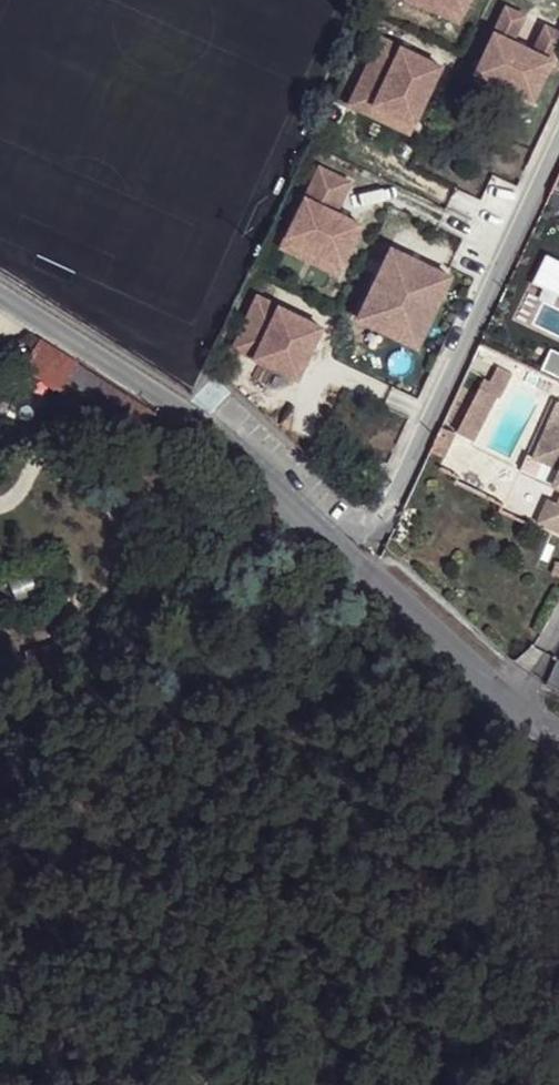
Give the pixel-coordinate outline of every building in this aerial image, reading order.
[(455,21),(460,11),(437,0),(411,0),(455,21)] [(460,11),(465,0),(437,0),(460,11)] [(504,8),(473,73),(530,101),(558,40),(558,34),(543,27),(531,52),(510,41),(522,16),(504,8)] [(380,38),(353,95),(413,124),(440,67),(380,38)] [(353,95),(348,105),(408,134),(413,124),(353,95)] [(318,168),(286,239),(342,265),(361,224),(335,212),(349,182),(318,168)] [(286,239),(281,249),(338,275),(342,265),(286,239)] [(393,247),(365,305),(424,333),(452,275),(393,247)] [(322,326),(257,295),(233,347),(297,377),(322,326)] [(365,305),(359,318),(418,346),(424,333),(365,305)] [(62,388),(80,362),(41,338),(26,364),(62,388)] [(80,362),(62,388),(56,398),(84,416),(93,401),(107,410),(121,388),(103,376),(80,362)] [(475,454),(509,383),(492,376),(485,391),(476,387),(450,442),(475,454)] [(553,404),(524,460),(552,474),(544,491),(554,496),(547,509),(530,545),(558,561),(558,407),(553,404)] [(530,545),(547,509),(538,503),(520,539),(530,545)] [(212,1069),(199,1084),(232,1084),(212,1069)]
